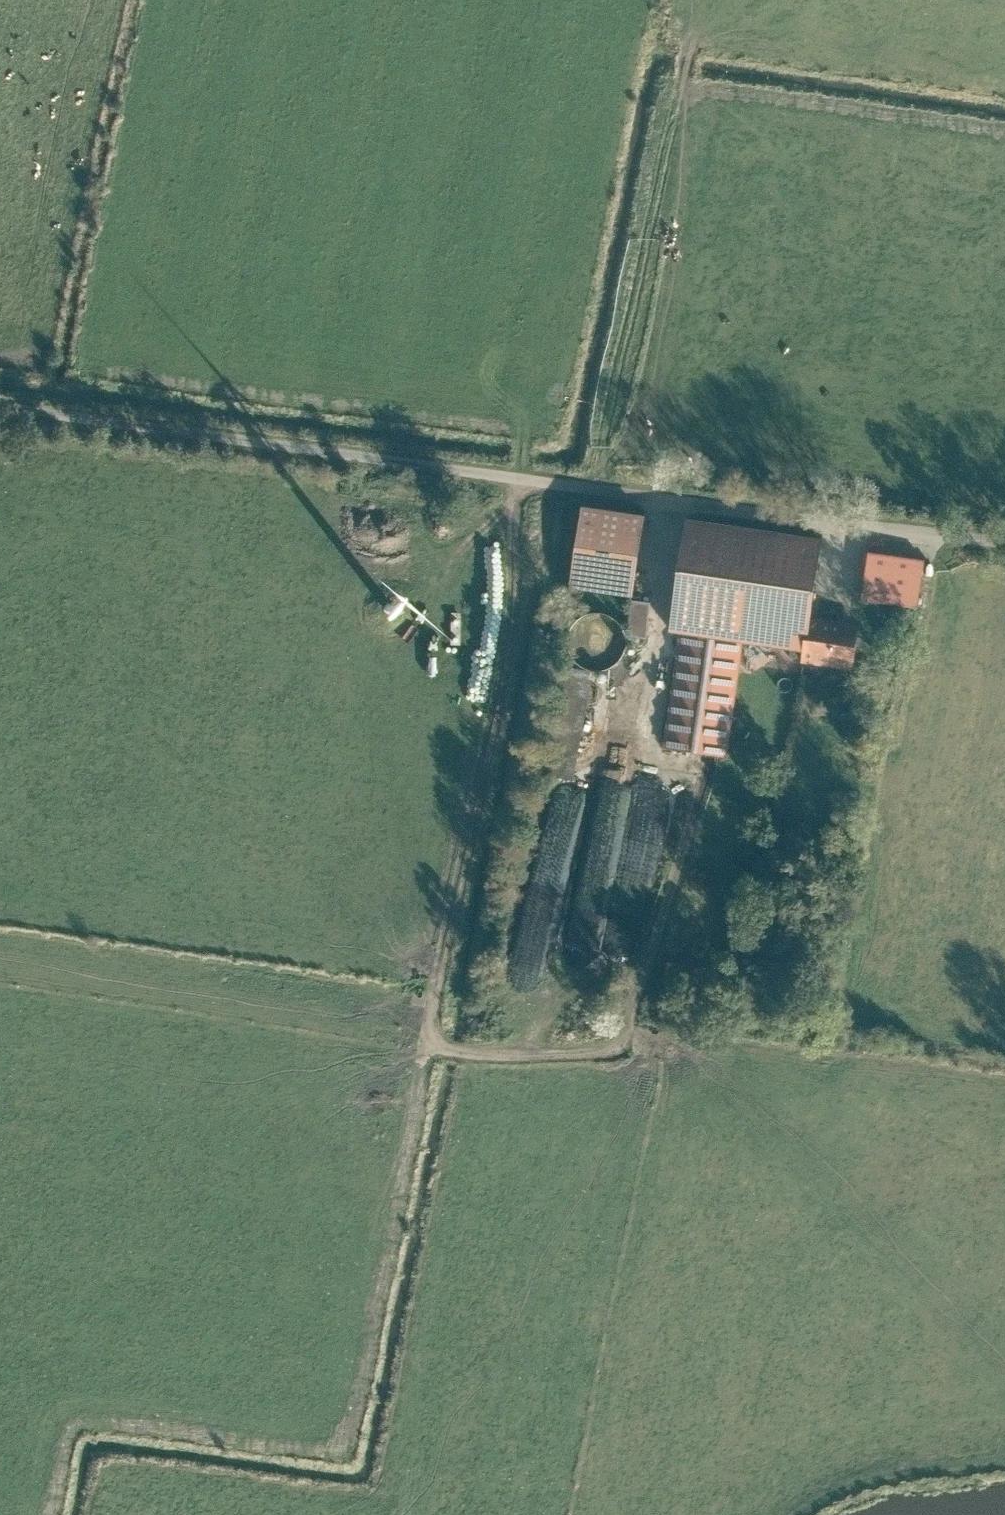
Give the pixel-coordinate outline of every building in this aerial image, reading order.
[(645,524),(585,514),(572,591),(632,601),(645,524)] [(741,634),(814,644),(818,613),(829,535),(692,516),(677,624),(682,625),(666,742),(725,750),(741,634)] [(923,563),(872,557),(867,602),(918,608),(923,563)] [(652,607),(634,604),(628,638),(646,641),(652,607)] [(863,619),(818,613),(814,644),(812,660),(856,666),(863,619)] [(570,643),(571,654),(576,663),(584,670),(594,674),(605,673),(615,668),(622,660),(626,650),(625,639),(620,629),(612,622),(601,618),(591,619),(581,624),(574,632),(570,643)] [(586,827),(567,939),(582,946),(585,946),(625,965),(634,966),(638,957),(640,945),(643,937),(645,925),(648,920),(653,890),(657,881),(661,856),(665,847),(666,841),(676,820),(681,790),(637,782),(628,800),(601,795),(586,827)]
